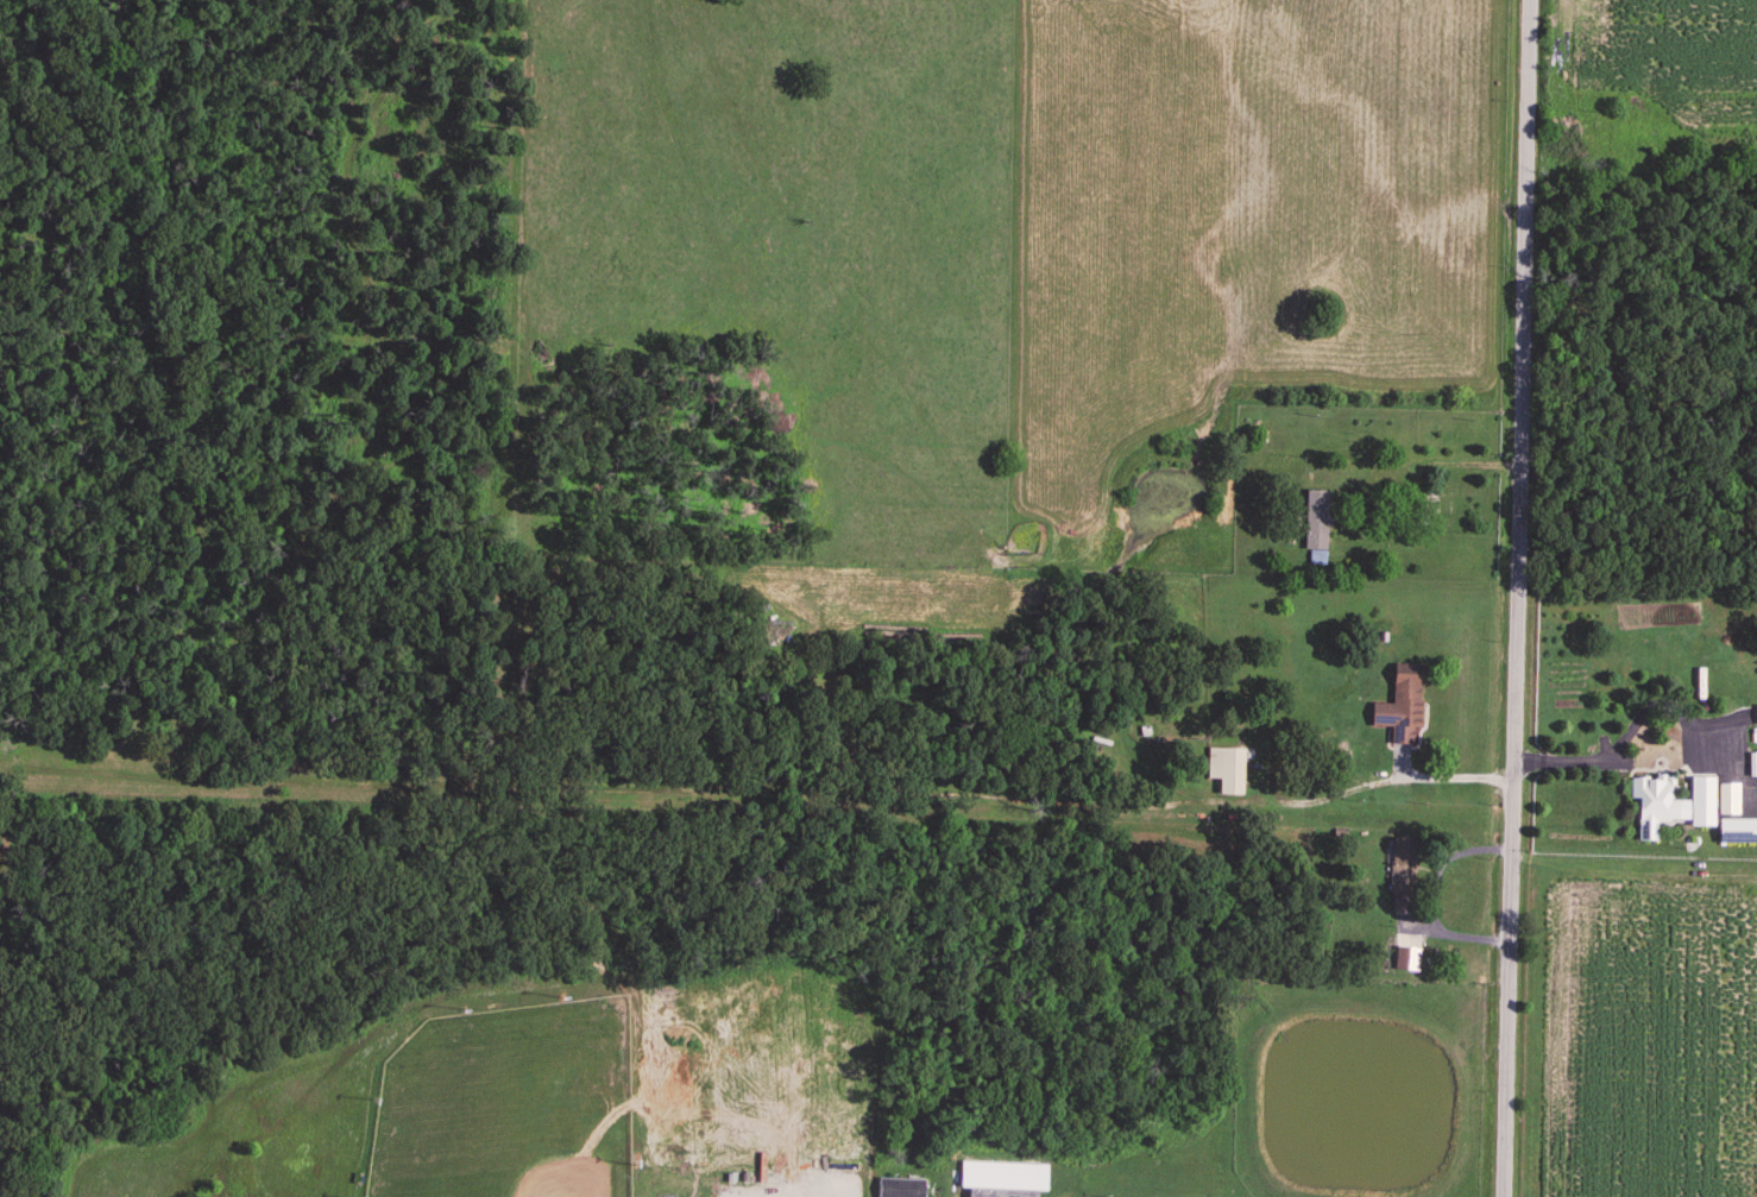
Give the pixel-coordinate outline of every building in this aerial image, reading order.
[(1325,491),(1304,491),(1304,552),(1325,552),(1325,491)] [(1370,705),(1370,729),(1389,729),(1389,746),(1420,746),(1421,665),(1391,664),(1391,705),(1370,705)] [(1217,796),(1236,796),(1236,749),(1206,749),(1206,781),(1217,781),(1217,796)] [(1637,800),(1636,843),(1655,843),(1655,823),(1675,823),(1675,779),(1630,778),(1630,800),(1637,800)] [(1712,829),(1712,778),(1689,778),(1689,829),(1712,829)] [(1717,821),(1717,845),(1756,845),(1756,821),(1717,821)] [(1391,839),(1389,912),(1414,913),(1415,839),(1391,839)] [(922,1180),(876,1179),(876,1196),(922,1196),(922,1180)]
